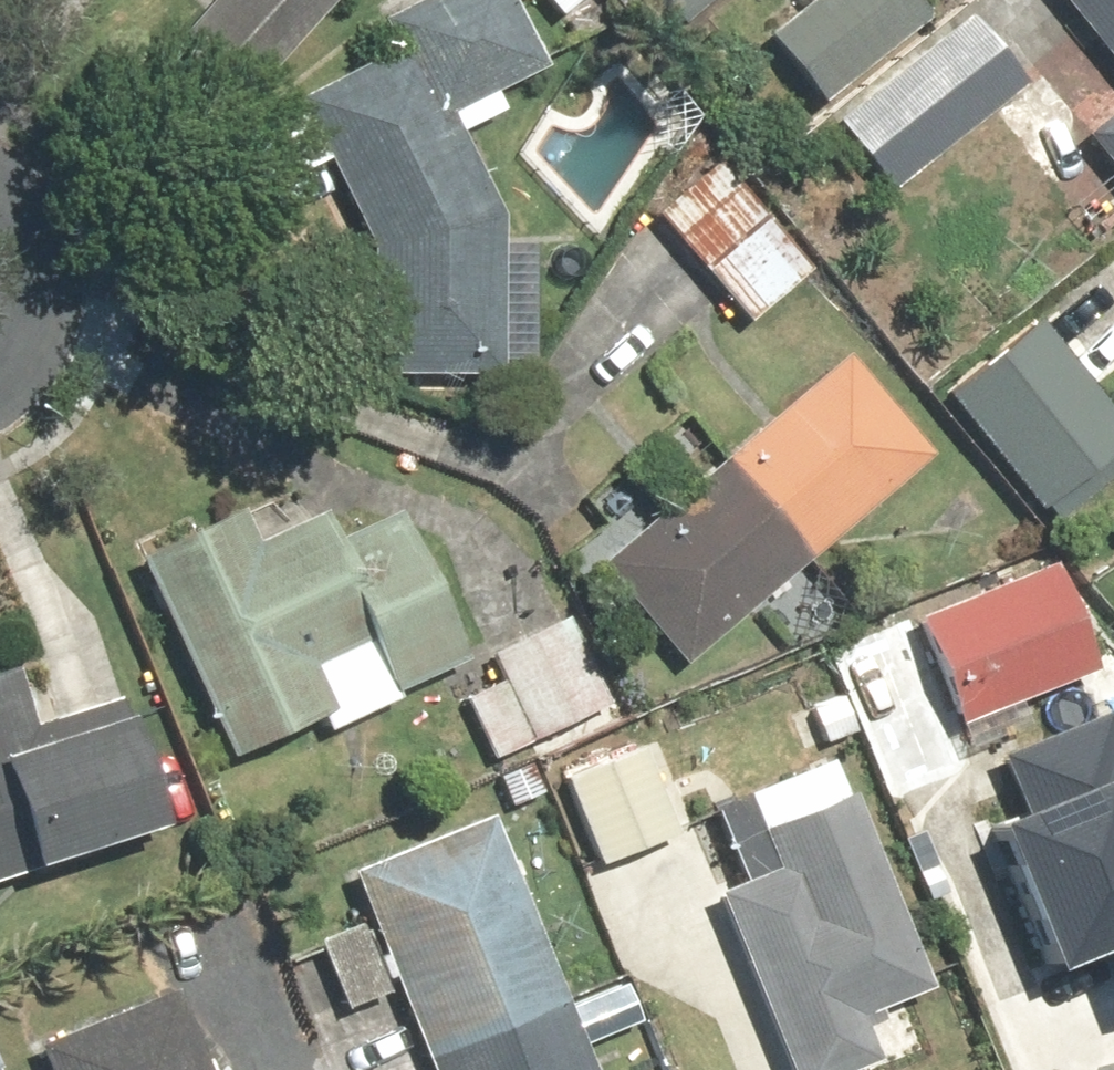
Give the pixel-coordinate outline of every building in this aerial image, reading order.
[(163,53),(230,114),(335,0),(212,0),(163,53)] [(296,102),(302,114),(239,144),(263,194),(331,162),(368,241),(370,375),(496,379),(502,228),(460,137),(508,114),(498,92),(546,69),(514,0),(422,0),(378,21),(394,55),(296,102)] [(558,18),(580,0),(544,0),(558,18)] [(680,29),(716,0),(657,0),(680,29)] [(914,0),(809,0),(764,40),(825,109),(929,17),(914,0)] [(1113,71),(1113,0),(1060,0),(1113,71)] [(1027,85),(968,13),(832,123),(890,195),(1027,85)] [(1078,133),(1113,180),(1113,105),(1078,133)] [(708,156),(647,213),(750,325),(812,268),(708,156)] [(944,399),(1038,515),(1113,453),(1113,416),(1038,323),(944,399)] [(932,455),(845,355),(602,566),(689,666),(932,455)] [(226,521),(137,562),(231,763),(321,721),(327,734),(402,699),(400,694),(467,663),(388,491),(243,558),(226,521)] [(497,547),(459,554),(472,632),(511,626),(497,547)] [(1052,567),(914,618),(955,728),(1093,676),(1052,567)] [(901,621),(835,647),(894,794),(960,768),(901,621)] [(554,622),(489,654),(533,743),(598,710),(554,622)] [(170,745),(139,756),(118,693),(33,722),(14,663),(0,668),(0,883),(164,827),(159,813),(189,803),(170,745)] [(970,801),(1037,969),(1097,945),(1113,986),(1113,708),(1003,752),(1015,783),(970,801)] [(644,751),(562,778),(592,868),(674,840),(644,751)] [(713,897),(782,1069),(866,1069),(878,1065),(863,1030),(886,1021),(882,1010),(923,993),(829,759),(740,794),(772,873),(713,897)] [(487,822),(350,879),(429,1069),(590,1069),(487,822)] [(358,919),(312,939),(347,1020),(393,1000),(358,919)] [(177,998),(39,1051),(47,1069),(205,1069),(177,998)]
